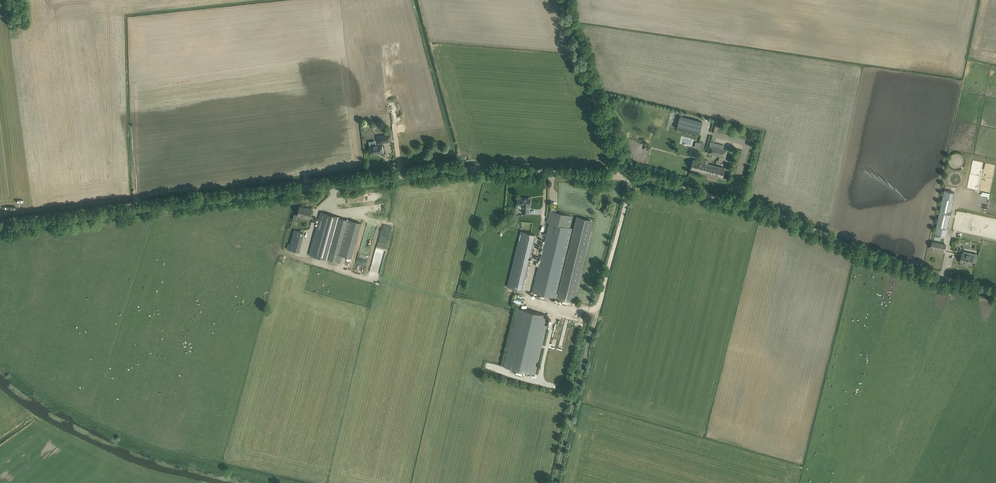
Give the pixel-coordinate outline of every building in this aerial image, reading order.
[(702,122),(680,116),(677,128),(699,134),(702,122)] [(391,141),(391,138),(393,138),(393,132),(389,133),(389,135),(377,136),(378,143),(379,143),(379,144),(369,145),(370,155),(376,154),(376,153),(383,152),(381,141),(383,141),(384,142),(391,141)] [(715,143),(710,142),(708,152),(725,157),(727,149),(718,147),(714,146),(715,143)] [(693,160),(692,164),(691,169),(722,177),(724,168),(708,164),(709,161),(706,160),(705,163),(693,160)] [(943,196),(935,233),(945,235),(953,199),(943,196)] [(522,212),(529,213),(530,205),(531,198),(517,197),(517,205),(522,205),(522,212)] [(307,209),(299,207),(297,215),(309,218),(312,209),(307,208),(307,209)] [(539,266),(532,292),(573,302),(593,222),(577,218),(558,293),(556,292),(572,228),(569,227),(572,216),(550,210),(548,218),(557,220),(556,224),(549,223),(540,263),(539,266)] [(336,261),(338,254),(347,219),(341,218),(341,217),(321,212),(309,255),(330,260),(336,261)] [(347,219),(338,254),(351,258),(361,223),(347,219)] [(289,249),(298,252),(304,233),(294,230),(289,249)] [(535,235),(521,231),(508,287),(522,290),(535,235)] [(933,242),(932,248),(946,251),(947,245),(933,242)] [(974,256),(962,253),(960,262),(965,263),(972,265),(973,262),(976,262),(977,257),(974,256)] [(369,272),(379,275),(381,267),(371,264),(369,272)] [(516,369),(515,374),(522,376),(524,371),(535,374),(542,348),(541,347),(541,346),(542,346),(549,319),(548,319),(549,315),(518,308),(504,366),(516,369)] [(559,346),(563,347),(568,323),(564,322),(561,339),(558,338),(557,341),(559,342),(559,346)]
